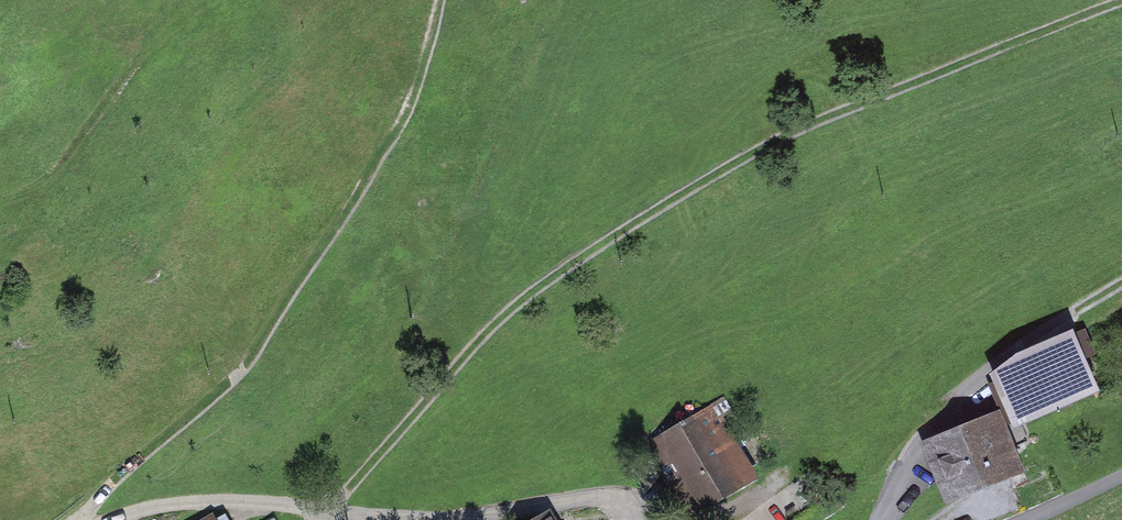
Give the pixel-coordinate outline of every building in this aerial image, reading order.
[(1072,349),(995,382),(1014,426),(1091,393),(1072,349)] [(757,478),(717,400),(645,437),(685,515),(757,478)] [(994,425),(930,450),(950,501),(1014,476),(994,425)] [(536,519),(569,519),(563,507),(536,519)]
